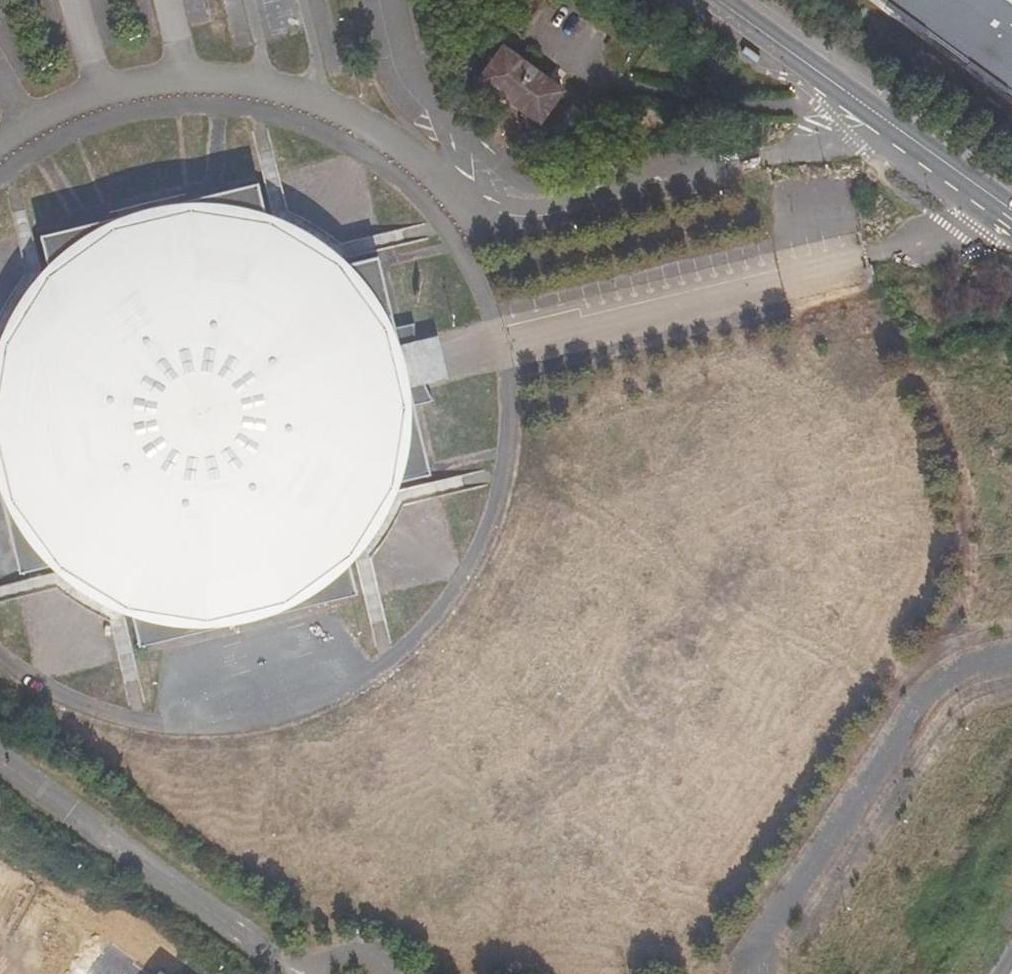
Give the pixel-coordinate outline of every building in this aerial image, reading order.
[(1011,98),(1011,0),(880,0),(1011,98)] [(542,125),(565,96),(502,51),(481,79),(542,125)] [(709,81),(717,71),(710,65),(703,76),(709,81)] [(281,225),(270,220),(260,190),(44,244),(52,270),(22,308),(0,351),(0,469),(26,579),(29,578),(54,572),(72,586),(107,609),(134,621),(142,651),(360,600),(355,569),(392,516),(403,487),(434,483),(413,393),(403,352),(381,264),(352,271),(321,245),(281,225)] [(439,345),(403,352),(413,393),(451,385),(444,362),(439,345)]
